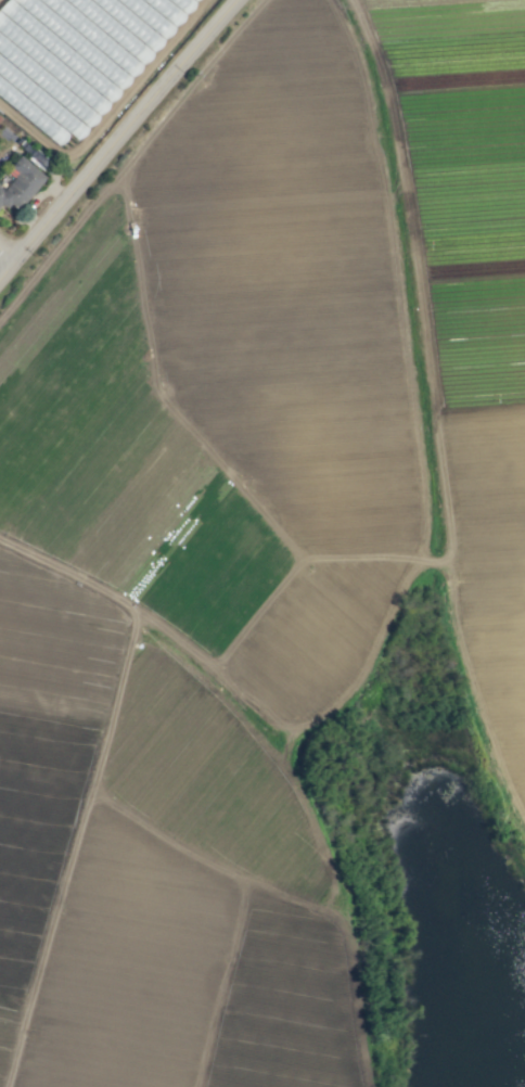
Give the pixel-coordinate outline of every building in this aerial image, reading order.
[(17,155),(8,166),(14,172),(0,189),(0,201),(14,212),(43,177),(17,155)]
